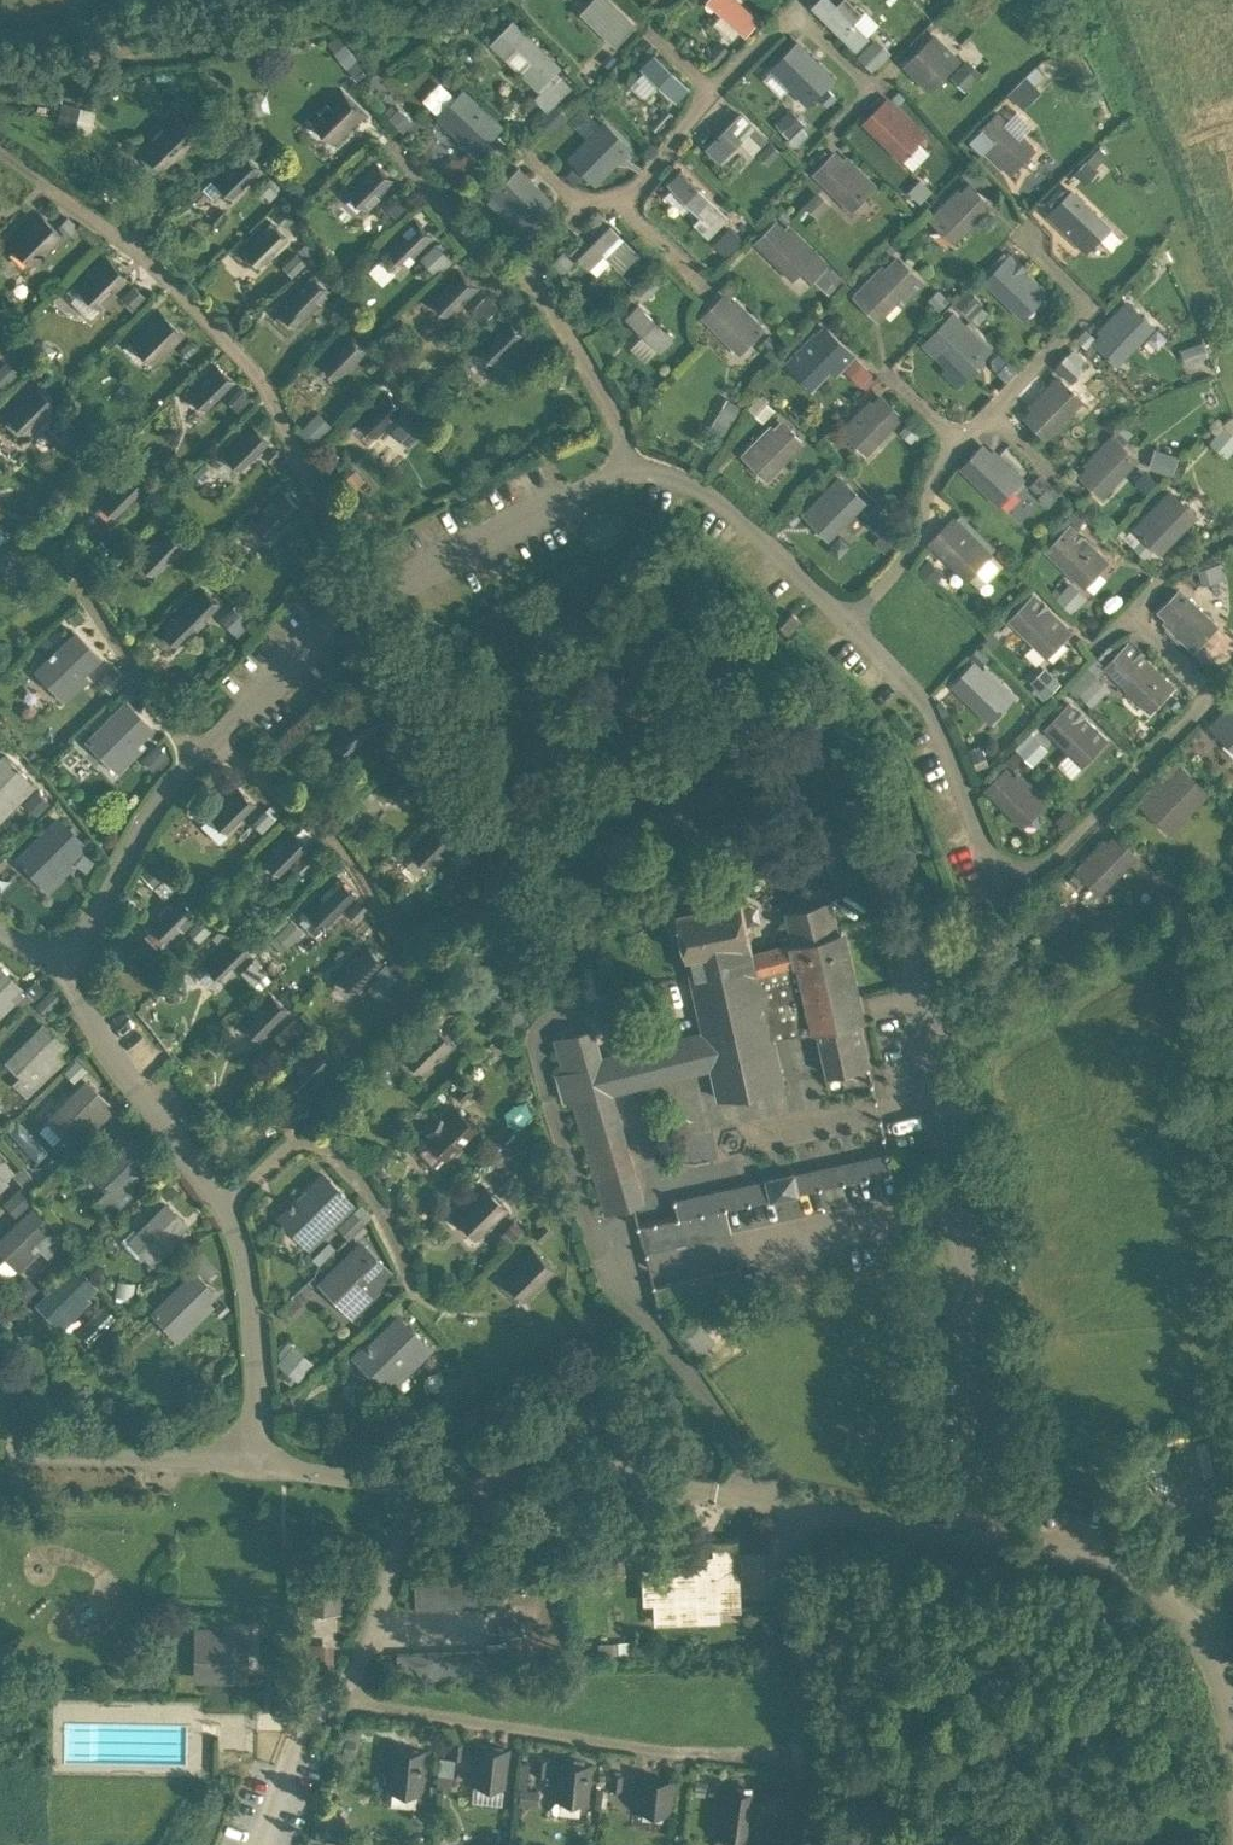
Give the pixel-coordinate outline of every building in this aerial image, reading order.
[(608,0),(593,0),(589,4),(609,24),(606,27),(612,32),(615,29),(622,35),(633,24),(608,0)] [(737,0),(710,0),(722,11),(724,9),(747,29),(757,17),(737,0)] [(838,4),(834,0),(819,0),(815,4),(857,46),(869,34),(853,19),(862,11),(851,0),(841,0),(838,4)] [(559,64),(527,33),(517,44),(549,75),(559,64)] [(854,50),(868,65),(884,50),(871,35),(854,50)] [(936,35),(910,62),(932,84),(954,62),(941,49),(946,44),(936,35)] [(830,77),(798,44),(787,56),(801,70),(791,80),(809,98),(830,77)] [(688,86),(656,55),(645,66),(678,97),(688,86)] [(963,87),(980,72),(966,56),(949,71),(963,87)] [(342,86),(311,117),(337,144),(368,113),(342,86)] [(454,104),(489,137),(501,125),(466,91),(454,104)] [(69,127),(77,102),(61,97),(53,122),(69,127)] [(924,132),(900,108),(895,114),(884,103),(867,121),(895,148),(894,149),(904,159),(918,145),(915,142),(924,132)] [(86,130),(93,108),(79,104),(72,126),(86,130)] [(173,112),(143,142),(169,169),(200,138),(173,112)] [(742,112),(711,145),(722,155),(742,135),(755,147),(766,136),(742,112)] [(788,112),(778,121),(790,135),(801,125),(788,112)] [(1025,139),(995,114),(979,133),(990,143),(986,149),(1012,170),(1021,159),(1014,153),(1025,139)] [(611,128),(579,161),(591,172),(622,139),(611,128)] [(1092,142),(1073,171),(1086,179),(1104,150),(1092,142)] [(242,151),(213,180),(232,199),(262,170),(242,151)] [(845,164),(834,154),(817,171),(846,199),(858,186),(865,192),(875,182),(850,158),(845,164)] [(377,161),(347,190),(367,209),(396,180),(377,161)] [(551,198),(519,167),(499,189),(513,204),(506,211),(523,227),(551,198)] [(727,215),(683,171),(672,182),(704,213),(697,220),(709,233),(727,215)] [(961,196),(956,190),(932,215),(943,225),(949,218),(962,231),(990,202),(972,185),(961,196)] [(803,202),(819,215),(831,201),(815,188),(803,202)] [(1102,217),(1073,190),(1056,208),(1067,218),(1062,223),(1086,247),(1096,237),(1090,230),(1102,217)] [(65,236),(38,209),(7,240),(34,267),(65,236)] [(417,217),(381,252),(400,272),(436,236),(417,217)] [(270,219),(241,248),(260,268),(290,238),(270,219)] [(640,250),(611,222),(580,255),(591,265),(607,249),(624,266),(640,250)] [(712,240),(727,252),(741,236),(727,223),(712,240)] [(776,223),(759,241),(787,269),(796,260),(812,276),(827,262),(792,228),(787,233),(776,223)] [(435,269),(451,253),(436,237),(419,253),(435,269)] [(131,279),(104,252),(73,284),(100,310),(131,279)] [(1011,254),(988,277),(1016,305),(1029,292),(1036,299),(1045,289),(1011,254)] [(898,256),(887,267),(884,264),(855,293),(866,303),(871,298),(884,311),(901,293),(906,298),(923,281),(898,256)] [(461,268),(431,297),(451,317),(480,287),(461,268)] [(313,271),(276,308),(296,328),(333,290),(313,271)] [(132,281),(120,294),(132,306),(144,292),(132,281)] [(928,297),(940,307),(950,294),(937,285),(928,297)] [(734,308),(723,297),(706,315),(734,343),(747,330),(754,336),(764,326),(739,302),(734,308)] [(671,334),(638,304),(628,315),(661,345),(671,334)] [(1135,306),(1101,342),(1124,364),(1148,340),(1142,334),(1152,324),(1135,306)] [(159,308),(128,339),(155,365),(186,334),(159,308)] [(508,316),(479,345),(499,364),(528,335),(508,316)] [(960,329),(949,319),(932,336),(960,364),(973,351),(980,358),(990,347),(965,324),(960,329)] [(824,325),(789,361),(800,371),(806,364),(819,377),(835,361),(841,366),(853,354),(824,325)] [(350,330),(320,360),(340,379),(369,350),(350,330)] [(1184,359),(1207,349),(1202,336),(1179,346),(1184,359)] [(1069,379),(1083,364),(1068,350),(1054,365),(1069,379)] [(4,381),(15,368),(4,358),(0,362),(0,378),(4,381)] [(216,362),(186,392),(205,411),(235,382),(216,362)] [(1058,376),(1035,400),(1040,406),(1030,416),(1048,433),(1075,405),(1062,392),(1069,385),(1058,376)] [(33,379),(2,410),(29,436),(60,405),(33,379)] [(387,388),(358,418),(377,437),(406,408),(387,388)] [(873,408),(867,403),(844,428),(855,437),(861,431),(874,443),(901,414),(883,397),(873,408)] [(251,422),(222,451),(241,471),(271,441),(251,422)] [(786,422),(775,433),(770,428),(746,452),(757,462),(763,456),(776,468),(803,439),(786,422)] [(1230,453),(1232,447),(1232,429),(1218,422),(1208,442),(1230,453)] [(1114,434),(1090,459),(1096,464),(1086,475),(1104,492),(1131,463),(1118,451),(1124,444),(1114,434)] [(1152,443),(1146,462),(1170,470),(1176,451),(1152,443)] [(993,458),(982,447),(965,465),(994,493),(1006,480),(1013,486),(1023,476),(998,452),(993,458)] [(126,469),(97,498),(117,518),(146,488),(126,469)] [(846,482),(836,493),(830,488),(807,512),(817,522),(823,516),(836,528),(864,499),(846,482)] [(281,487),(252,517),(271,536),(301,507),(281,487)] [(1195,513),(1172,490),(1138,526),(1161,548),(1195,513)] [(865,523),(883,533),(892,515),(875,505),(865,523)] [(961,533),(951,522),(933,540),(962,568),(974,555),(981,561),(991,551),(967,527),(961,533)] [(1073,523),(1050,548),(1086,582),(1108,558),(1094,546),(1096,544),(1073,523)] [(164,527),(135,556),(154,576),(183,546),(164,527)] [(1196,566),(1200,579),(1223,573),(1219,560),(1196,566)] [(1069,577),(1054,592),(1070,608),(1085,593),(1069,577)] [(201,586),(162,625),(181,645),(220,606),(201,586)] [(1210,616),(1181,588),(1164,606),(1175,617),(1170,622),(1194,646),(1204,635),(1198,629),(1210,616)] [(1041,611),(1030,600),(1012,618),(1041,646),(1053,633),(1060,639),(1070,629),(1046,605),(1041,611)] [(75,631),(42,663),(65,687),(60,691),(65,696),(79,683),(74,679),(98,656),(75,631)] [(1175,685),(1131,642),(1108,666),(1153,708),(1175,685)] [(1043,695),(1059,677),(1043,662),(1027,679),(1043,695)] [(1068,683),(1090,702),(1108,683),(1087,663),(1068,683)] [(973,665),(956,683),(985,711),(997,697),(1004,704),(1014,693),(989,670),(984,675),(973,665)] [(1224,708),(1227,711),(1215,724),(1219,728),(1224,724),(1232,734),(1232,699),(1224,708)] [(126,702),(94,734),(117,758),(113,762),(118,767),(131,753),(132,755),(141,746),(135,740),(150,725),(126,702)] [(1105,738),(1070,703),(1048,726),(1085,763),(1098,750),(1096,747),(1105,738)] [(362,707),(332,737),(352,756),(381,727),(362,707)] [(1029,762),(1046,746),(1031,731),(1015,746),(1029,762)] [(413,752),(383,781),(403,800),(432,771),(413,752)] [(5,753),(0,758),(0,815),(34,781),(5,753)] [(1183,766),(1161,789),(1157,785),(1143,800),(1147,804),(1152,800),(1176,823),(1207,790),(1183,766)] [(1016,780),(1006,770),(988,788),(1017,815),(1029,802),(1036,809),(1046,799),(1022,775),(1016,780)] [(238,784),(208,814),(227,833),(257,804),(238,784)] [(58,819),(25,851),(22,848),(16,854),(29,867),(35,861),(48,874),(44,879),(48,883),(62,870),(58,866),(81,843),(58,819)] [(441,819),(412,849),(431,868),(461,839),(441,819)] [(291,827),(261,856),(281,876),(310,846),(291,827)] [(1118,836),(1108,847),(1102,842),(1079,867),(1089,876),(1096,870),(1109,882),(1136,853),(1118,836)] [(158,867),(148,876),(162,891),(172,882),(158,867)] [(338,875),(304,909),(323,929),(358,894),(338,875)] [(178,892),(148,921),(168,941),(197,911),(178,892)] [(713,1066),(720,1097),(783,1083),(773,1038),(818,1028),(828,1074),(871,1064),(861,1019),(863,1018),(843,927),(840,928),(832,896),(786,909),(794,940),(754,951),(743,900),(743,899),(742,894),(678,908),(693,975),(694,975),(706,1031),(690,1032),(664,1039),(665,1044),(603,1060),(594,1026),(555,1036),(564,1070),(556,1072),(564,1099),(573,1097),(606,1212),(635,1204),(643,1199),(611,1087),(672,1072),(673,1076),(713,1066)] [(281,916),(274,940),(291,945),(298,921),(281,916)] [(233,933),(203,962),(222,981),(252,952),(233,933)] [(365,943),(336,972),(356,991),(385,962),(365,943)] [(12,1000),(7,994),(17,984),(0,967),(0,1012),(12,1000)] [(270,991),(241,1020),(260,1040),(290,1010),(270,991)] [(430,1018),(399,1049),(426,1076),(456,1045),(430,1018)] [(43,1024),(6,1060),(19,1073),(14,1077),(29,1092),(64,1057),(54,1048),(61,1041),(43,1024)] [(313,1044),(284,1073),(303,1092),(333,1063),(313,1044)] [(86,1080),(58,1109),(71,1122),(65,1128),(75,1138),(99,1114),(93,1109),(104,1098),(86,1080)] [(454,1103),(422,1134),(449,1161),(480,1130),(454,1103)] [(130,1138),(95,1173),(108,1186),(97,1197),(112,1212),(147,1177),(136,1166),(147,1155),(130,1138)] [(889,1153),(793,1174),(796,1191),(892,1169),(889,1153)] [(8,1166),(0,1158),(0,1174),(8,1166)] [(324,1172),(294,1202),(291,1200),(279,1213),(309,1243),(352,1201),(324,1172)] [(793,1174),(771,1179),(775,1195),(796,1191),(793,1174)] [(771,1179),(675,1200),(679,1217),(726,1206),(775,1195),(771,1179)] [(483,1182),(453,1213),(479,1240),(510,1208),(483,1182)] [(5,1199),(12,1209),(30,1197),(23,1187),(5,1199)] [(166,1202),(138,1231),(151,1243),(144,1250),(154,1260),(178,1236),(173,1230),(183,1220),(166,1202)] [(679,1217),(638,1226),(644,1251),(731,1232),(726,1206),(679,1217)] [(0,1239),(0,1245),(20,1265),(44,1241),(39,1236),(49,1225),(32,1208),(0,1239)] [(317,1260),(333,1245),(325,1237),(310,1251),(317,1260)] [(363,1243),(331,1275),(354,1299),(350,1303),(354,1308),(368,1295),(363,1291),(387,1267),(363,1243)] [(531,1244),(500,1275),(527,1301),(558,1270),(531,1244)] [(76,1263),(46,1294),(44,1293),(35,1302),(60,1326),(86,1300),(80,1294),(94,1281),(76,1263)] [(739,1267),(652,1286),(658,1312),(745,1293),(739,1267)] [(195,1273),(167,1301),(165,1299),(157,1307),(172,1323),(174,1321),(183,1331),(207,1307),(202,1302),(213,1291),(195,1273)] [(96,1305),(77,1326),(91,1339),(110,1318),(96,1305)] [(399,1318),(367,1349),(363,1345),(354,1355),(386,1387),(427,1346),(399,1318)] [(298,1375),(312,1354),(287,1339),(274,1359),(298,1375)] [(715,1565),(643,1568),(645,1599),(655,1599),(655,1620),(697,1618),(696,1598),(716,1597),(716,1607),(737,1606),(735,1540),(714,1541),(715,1565)] [(495,1572),(413,1576),(415,1607),(496,1604),(495,1572)] [(337,1573),(310,1573),(309,1603),(337,1604),(337,1573)] [(246,1636),(214,1635),(214,1647),(197,1647),(196,1671),(222,1671),(222,1676),(245,1676),(246,1636)] [(484,1648),(396,1651),(397,1678),(485,1675),(484,1648)] [(512,1747),(473,1743),(469,1783),(508,1787),(512,1747)] [(428,1749),(389,1745),(384,1789),(424,1793),(428,1749)] [(594,1762),(555,1758),(551,1797),(590,1802),(594,1762)] [(536,1800),(535,1785),(527,1785),(526,1759),(513,1759),(514,1801),(536,1800)] [(676,1779),(636,1775),(633,1809),(672,1813),(676,1779)] [(757,1790),(723,1785),(715,1837),(750,1842),(757,1790)]
